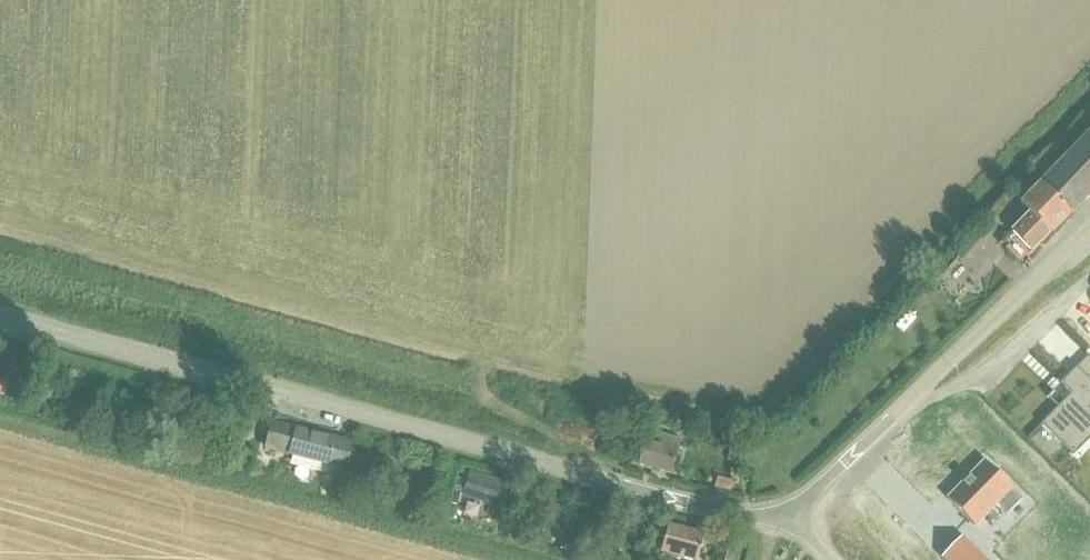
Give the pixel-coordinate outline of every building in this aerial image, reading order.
[(1089,192),(1089,126),(1018,201),(1028,211),(1011,229),(1029,249),(1049,229),(1052,232),(1089,192)] [(1041,424),(1056,439),(1068,426),(1082,439),(1089,431),(1089,355),(1089,354),(1062,382),(1072,392),(1041,424)] [(9,374),(0,372),(0,394),(4,395),(9,374)] [(345,468),(350,443),(273,428),(269,453),(345,468)] [(671,473),(679,437),(648,430),(640,466),(671,473)] [(740,455),(730,452),(728,461),(737,464),(740,455)] [(1024,497),(986,459),(948,497),(976,525),(998,503),(1008,513),(1024,497)] [(454,491),(450,504),(457,506),(461,493),(466,494),(501,504),(507,483),(472,473),(469,483),(457,479),(454,491)] [(719,476),(715,487),(731,492),(734,481),(719,476)] [(652,550),(662,553),(687,559),(698,559),(705,535),(670,526),(665,541),(656,538),(652,550)] [(744,540),(721,535),(714,559),(738,559),(744,540)] [(962,538),(942,558),(945,559),(985,559),(962,538)]
